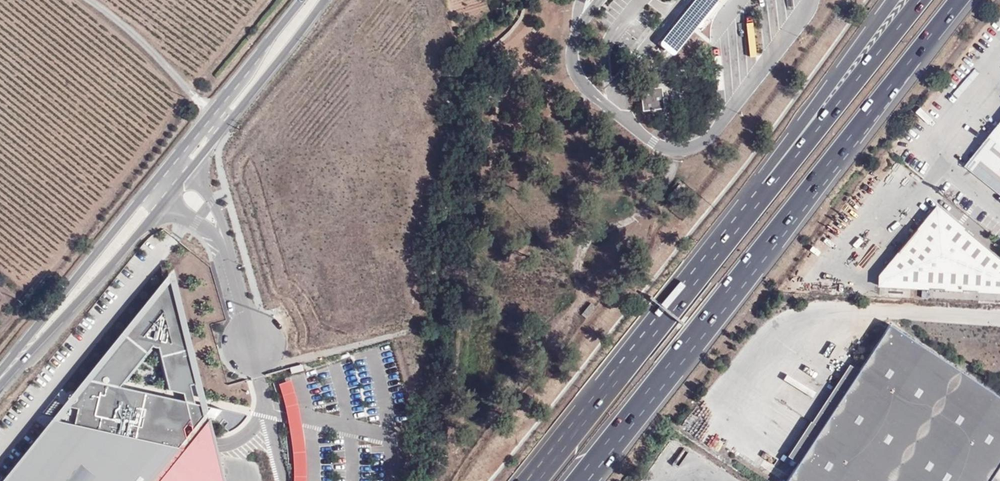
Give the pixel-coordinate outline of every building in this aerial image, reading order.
[(663,88),(641,90),(643,112),(665,109),(663,88)] [(967,165),(999,192),(999,124),(967,165)] [(667,195),(674,201),(687,186),(680,180),(667,195)] [(999,291),(999,257),(966,228),(965,229),(937,205),(918,229),(917,229),(898,251),(899,252),(880,275),(879,284),(929,287),(929,288),(944,289),(944,288),(963,289),(963,290),(977,290),(999,291)] [(190,384),(198,382),(174,283),(165,281),(53,420),(178,448),(214,456),(217,456),(208,410),(211,407),(195,403),(186,401),(119,386),(152,345),(159,347),(169,390),(184,393),(193,395),(190,384)] [(591,302),(584,311),(589,315),(596,307),(591,302)] [(994,475),(999,466),(999,396),(890,324),(860,370),(799,462),(786,480),(990,480),(994,475)] [(799,462),(860,370),(850,364),(812,421),(811,420),(788,455),(799,462)] [(190,384),(193,395),(202,397),(198,382),(190,384)] [(184,393),(186,401),(195,403),(193,395),(184,393)] [(53,420),(4,480),(151,480),(159,471),(178,448),(53,420)] [(319,425),(305,425),(306,480),(321,480),(319,425)] [(214,456),(178,448),(159,471),(171,480),(193,480),(214,456)]
